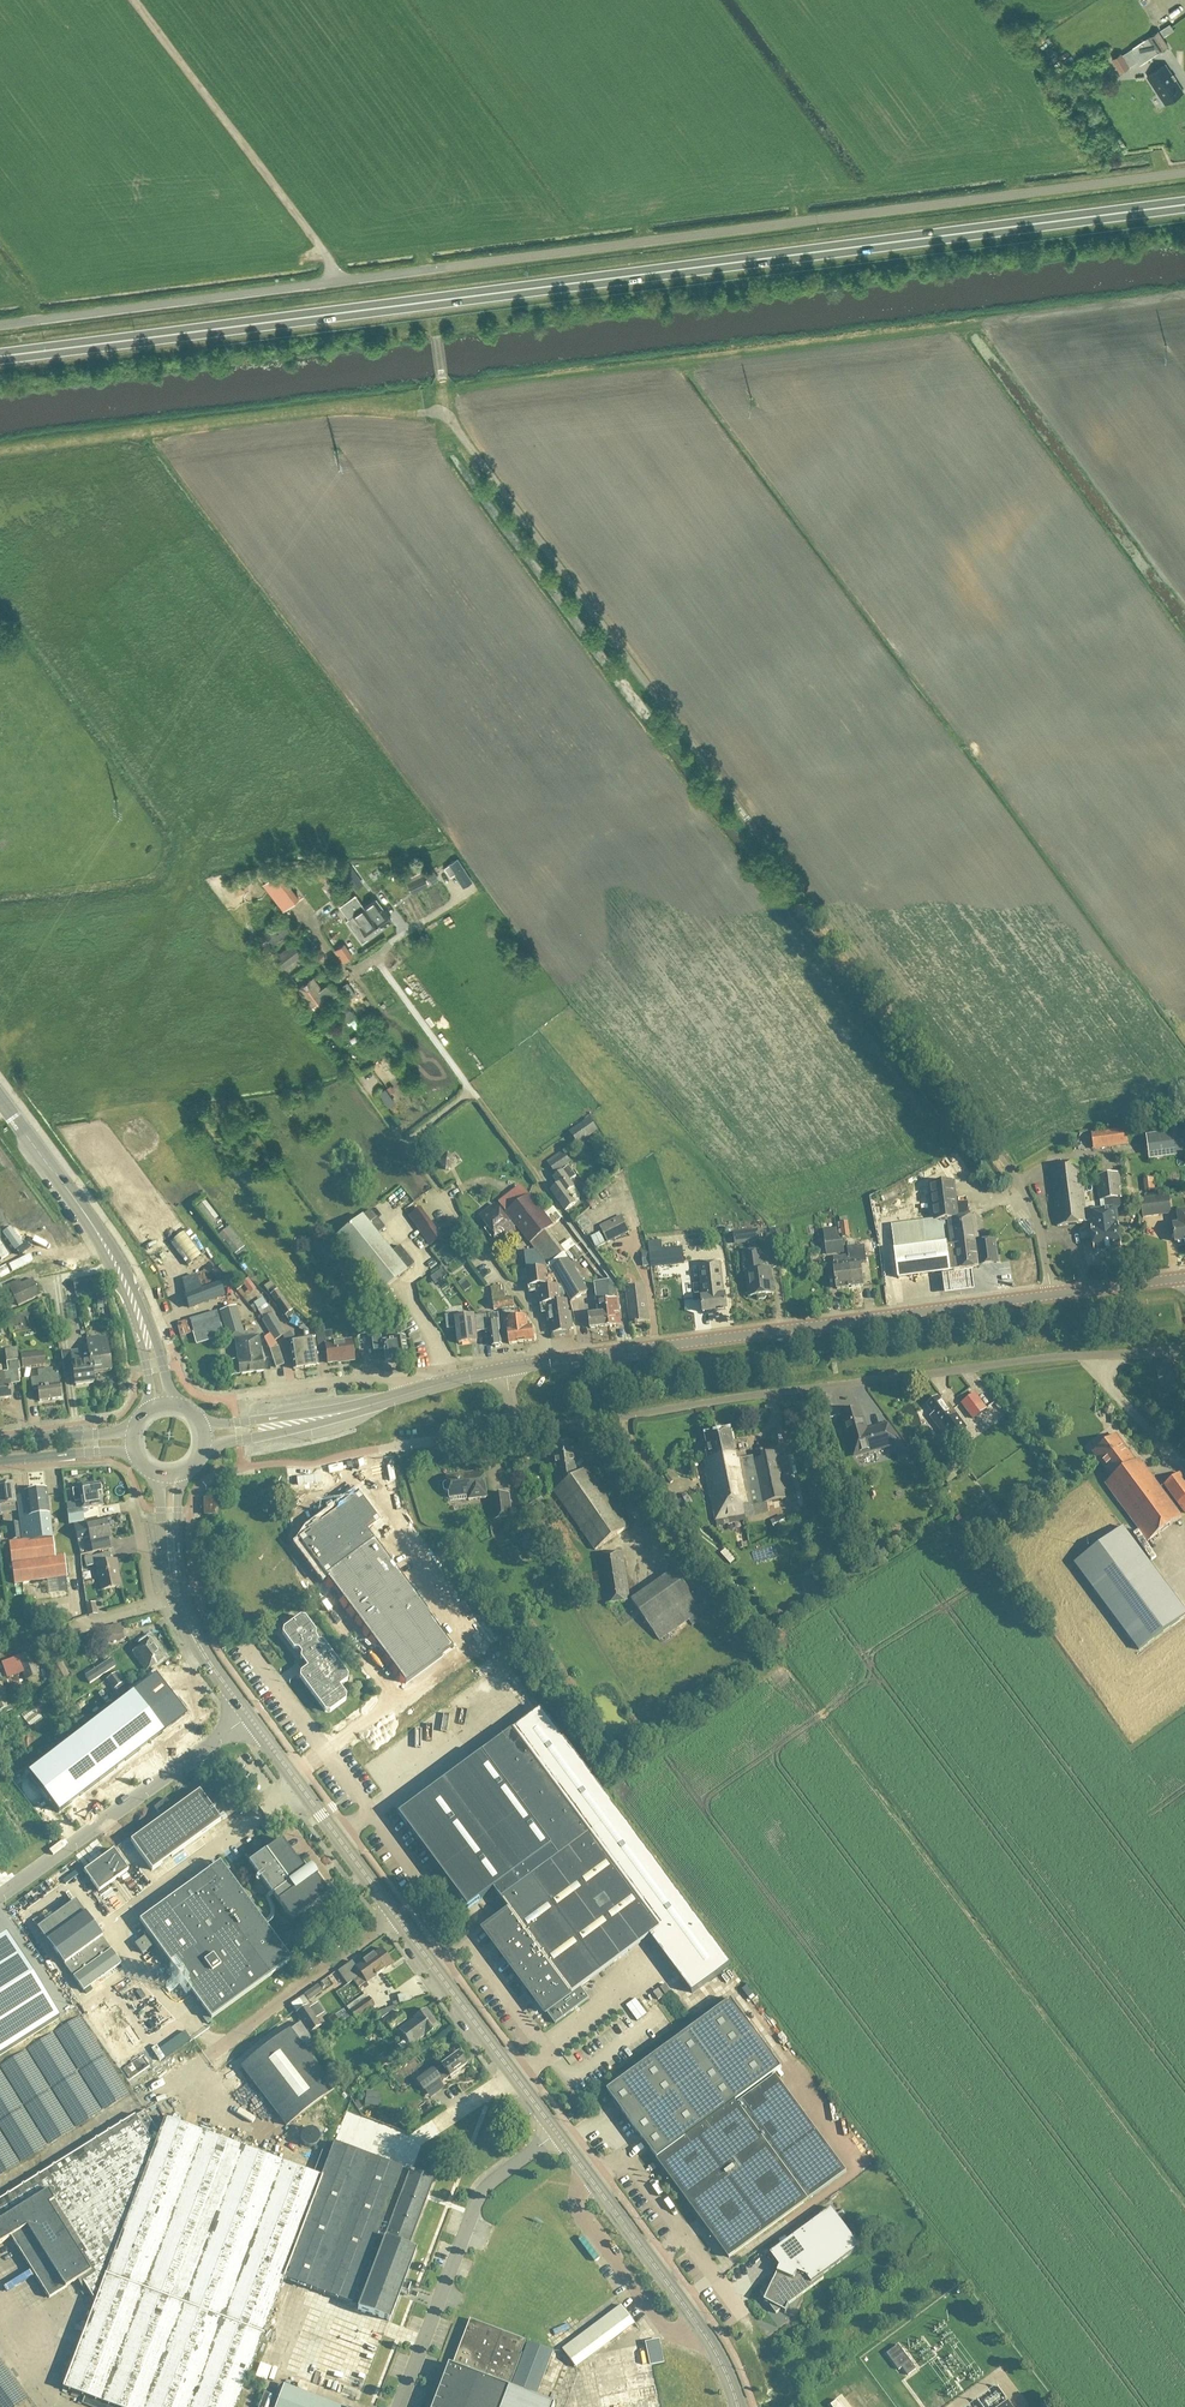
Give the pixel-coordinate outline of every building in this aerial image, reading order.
[(1168,45),(1166,43),(1158,30),(1150,35),(1159,51),(1168,45)] [(1148,36),(1130,48),(1139,64),(1158,52),(1148,36)] [(1183,91),(1165,64),(1147,76),(1164,103),(1183,91)] [(343,871),(350,881),(357,876),(350,866),(343,871)] [(297,896),(278,871),(263,882),(282,908),(297,896)] [(406,881),(411,892),(427,884),(422,874),(406,881)] [(321,875),(302,886),(309,898),(328,887),(321,875)] [(381,929),(364,906),(365,906),(356,894),(340,906),(349,918),(353,915),(363,928),(356,933),(363,942),(370,937),(381,929)] [(365,906),(364,906),(381,929),(392,921),(385,911),(387,909),(385,906),(382,907),(376,898),(365,906)] [(292,942),(281,951),(273,957),(281,967),(300,952),(292,942)] [(343,944),(334,950),(343,963),(352,957),(343,944)] [(337,992),(330,981),(320,988),(313,978),(299,988),(314,1009),(337,992)] [(346,1000),(340,1003),(347,1015),(353,1012),(346,1000)] [(578,1127),(569,1134),(576,1144),(596,1130),(590,1122),(579,1129),(578,1127)] [(1091,1135),(1093,1150),(1127,1146),(1125,1130),(1091,1135)] [(1149,1161),(1184,1156),(1184,1132),(1145,1137),(1149,1161)] [(959,1176),(967,1172),(957,1150),(950,1153),(959,1176)] [(563,1155),(548,1166),(553,1174),(569,1163),(563,1155)] [(948,1155),(939,1159),(950,1182),(959,1177),(948,1155)] [(1107,1216),(1106,1210),(1085,1213),(1079,1164),(1049,1168),(1057,1228),(1090,1223),(1093,1254),(1106,1252),(1103,1228),(1101,1228),(1100,1221),(1105,1221),(1104,1216),(1107,1216)] [(619,1172),(615,1167),(611,1171),(614,1176),(619,1172)] [(558,1187),(550,1192),(565,1213),(576,1206),(575,1204),(579,1202),(580,1197),(575,1189),(570,1183),(576,1179),(569,1169),(553,1180),(558,1187)] [(1100,1221),(1101,1228),(1103,1228),(1106,1252),(1121,1250),(1116,1210),(1117,1210),(1120,1207),(1119,1198),(1121,1198),(1118,1174),(1096,1177),(1099,1201),(1105,1200),(1106,1210),(1107,1216),(1104,1216),(1105,1221),(1100,1221)] [(950,1183),(930,1186),(931,1190),(934,1222),(942,1221),(947,1220),(950,1244),(952,1243),(953,1247),(954,1247),(971,1245),(978,1244),(979,1244),(985,1243),(986,1250),(987,1258),(988,1265),(998,1264),(997,1257),(996,1249),(995,1241),(979,1243),(976,1217),(969,1217),(967,1204),(956,1205),(954,1183),(950,1183)] [(551,1227),(547,1221),(541,1213),(528,1196),(505,1214),(529,1244),(546,1231),(551,1227)] [(1170,1215),(1168,1198),(1140,1201),(1143,1218),(1170,1215)] [(487,1229),(484,1232),(494,1246),(489,1250),(490,1251),(514,1232),(494,1206),(479,1218),(487,1229)] [(551,1227),(561,1219),(550,1206),(548,1207),(548,1208),(541,1213),(547,1221),(551,1227)] [(391,1253),(377,1235),(385,1229),(371,1211),(336,1238),(380,1293),(414,1266),(399,1247),(391,1253)] [(419,1211),(408,1219),(429,1249),(441,1241),(419,1211)] [(1174,1243),(1184,1242),(1184,1213),(1177,1214),(1179,1226),(1172,1227),(1174,1243)] [(622,1221),(601,1231),(607,1244),(629,1233),(623,1221),(622,1221)] [(934,1222),(922,1223),(924,1236),(925,1245),(947,1243),(946,1241),(945,1241),(942,1221),(934,1222)] [(850,1237),(848,1224),(840,1225),(842,1239),(850,1237)] [(217,1236),(222,1243),(234,1234),(229,1227),(217,1236)] [(564,1253),(546,1231),(529,1244),(547,1267),(564,1253)] [(734,1246),(758,1243),(757,1232),(733,1235),(734,1246)] [(589,1238),(595,1250),(604,1245),(599,1233),(589,1238)] [(183,1234),(174,1243),(194,1264),(203,1255),(183,1234)] [(924,1236),(893,1240),(898,1279),(941,1274),(957,1272),(954,1247),(953,1247),(952,1243),(950,1244),(947,1244),(947,1243),(925,1245),(924,1236)] [(832,1249),(833,1254),(844,1253),(843,1247),(840,1247),(839,1241),(825,1242),(826,1250),(832,1249)] [(569,1256),(579,1250),(574,1243),(565,1249),(569,1256)] [(971,1245),(954,1247),(957,1272),(958,1272),(978,1269),(978,1267),(988,1265),(987,1258),(986,1250),(985,1243),(979,1244),(978,1244),(971,1245)] [(681,1248),(648,1252),(650,1269),(683,1265),(681,1248)] [(863,1288),(860,1264),(866,1263),(864,1248),(848,1250),(848,1257),(849,1265),(852,1289),(863,1288)] [(747,1286),(749,1288),(750,1297),(755,1297),(756,1300),(757,1301),(763,1300),(765,1299),(764,1295),(772,1294),(771,1281),(769,1281),(767,1269),(760,1270),(758,1252),(739,1255),(742,1273),(747,1272),(747,1279),(746,1281),(747,1286)] [(837,1291),(852,1289),(849,1265),(848,1257),(834,1259),(835,1267),(834,1267),(837,1291)] [(550,1270),(563,1291),(570,1303),(587,1293),(567,1260),(550,1270)] [(701,1296),(703,1314),(727,1311),(725,1297),(724,1297),(720,1264),(699,1267),(702,1296),(701,1296)] [(527,1273),(528,1281),(529,1292),(539,1291),(541,1312),(549,1311),(552,1335),(570,1332),(570,1331),(573,1330),(571,1314),(568,1314),(566,1303),(564,1303),(563,1291),(550,1270),(527,1273)] [(442,1271),(430,1279),(435,1285),(446,1278),(442,1271)] [(332,1304),(341,1298),(333,1285),(328,1288),(319,1274),(314,1277),(323,1291),(324,1290),(332,1304)] [(75,1295),(93,1291),(90,1278),(72,1282),(75,1295)] [(17,1306),(39,1296),(31,1280),(9,1290),(17,1306)] [(610,1293),(608,1283),(595,1284),(596,1295),(596,1296),(598,1315),(589,1316),(590,1330),(609,1327),(608,1317),(606,1317),(605,1311),(607,1311),(606,1302),(607,1302),(606,1296),(606,1294),(610,1293)] [(608,1317),(609,1327),(618,1326),(617,1319),(620,1319),(617,1297),(617,1294),(609,1283),(608,1283),(610,1293),(606,1294),(606,1296),(607,1302),(606,1302),(607,1311),(605,1311),(606,1317),(608,1317)] [(502,1286),(489,1288),(493,1311),(513,1309),(511,1299),(504,1300),(502,1286)] [(628,1308),(629,1308),(631,1325),(635,1324),(635,1326),(638,1325),(637,1324),(649,1323),(644,1288),(625,1290),(628,1308)] [(268,1296),(284,1317),(292,1311),(277,1290),(268,1296)] [(256,1312),(261,1321),(273,1342),(284,1334),(272,1314),(271,1315),(266,1305),(256,1312)] [(351,1306),(356,1337),(367,1335),(364,1318),(361,1319),(359,1305),(351,1306)] [(235,1308),(219,1312),(228,1342),(234,1341),(237,1361),(228,1362),(230,1376),(239,1375),(239,1376),(263,1373),(258,1338),(254,1338),(254,1336),(244,1337),(235,1308)] [(519,1311),(505,1313),(506,1324),(505,1325),(505,1329),(507,1330),(507,1331),(527,1328),(526,1318),(520,1319),(519,1311)] [(466,1314),(445,1317),(447,1330),(456,1329),(458,1345),(476,1343),(475,1334),(488,1332),(486,1316),(467,1318),(466,1314)] [(489,1323),(492,1348),(494,1347),(495,1349),(499,1349),(500,1347),(502,1347),(498,1315),(488,1316),(489,1323)] [(507,1331),(509,1345),(534,1342),(532,1328),(527,1328),(507,1331)] [(305,1342),(303,1343),(305,1356),(302,1357),(303,1369),(317,1367),(313,1338),(309,1339),(308,1332),(303,1333),(304,1339),(305,1342)] [(323,1333),(315,1334),(318,1355),(325,1354),(327,1365),(343,1363),(354,1362),(351,1342),(325,1346),(323,1333)] [(397,1335),(386,1336),(387,1342),(379,1343),(378,1334),(370,1335),(372,1352),(383,1350),(384,1363),(395,1361),(396,1365),(407,1364),(403,1340),(398,1341),(397,1335)] [(214,1335),(198,1339),(200,1348),(216,1344),(214,1335)] [(91,1375),(92,1375),(110,1373),(106,1339),(87,1342),(88,1352),(89,1351),(91,1375)] [(302,1357),(305,1356),(303,1343),(305,1342),(304,1339),(297,1340),(297,1343),(289,1344),(293,1370),(303,1369),(302,1357)] [(277,1347),(269,1351),(275,1369),(284,1366),(277,1347)] [(10,1399),(9,1385),(19,1384),(17,1371),(19,1371),(18,1361),(17,1361),(15,1349),(4,1351),(7,1372),(0,1373),(0,1400),(10,1399)] [(93,1384),(92,1375),(91,1375),(89,1351),(88,1352),(71,1354),(75,1387),(93,1384)] [(42,1352),(19,1355),(21,1368),(44,1366),(42,1352)] [(30,1380),(32,1391),(37,1390),(38,1402),(60,1399),(57,1373),(52,1374),(52,1370),(37,1372),(38,1379),(30,1380)] [(974,1395),(961,1405),(973,1421),(986,1410),(974,1395)] [(933,1415),(930,1418),(948,1442),(966,1429),(951,1409),(947,1411),(938,1398),(926,1407),(933,1415)] [(1104,1406),(1102,1411),(1105,1416),(1112,1415),(1114,1409),(1110,1405),(1104,1406)] [(865,1433),(865,1431),(859,1410),(841,1415),(853,1454),(879,1446),(880,1450),(892,1446),(894,1454),(905,1450),(889,1428),(870,1434),(865,1433)] [(722,1469),(733,1467),(742,1507),(751,1505),(752,1507),(788,1500),(778,1453),(762,1456),(762,1460),(753,1461),(753,1458),(742,1460),(742,1459),(736,1461),(730,1431),(715,1434),(717,1446),(716,1446),(717,1449),(715,1450),(716,1457),(720,1457),(720,1459),(721,1459),(722,1465),(721,1466),(722,1469)] [(717,1446),(715,1434),(704,1436),(707,1451),(705,1452),(707,1461),(704,1462),(706,1470),(704,1470),(715,1522),(743,1516),(742,1507),(733,1467),(722,1469),(721,1466),(722,1465),(721,1459),(720,1459),(720,1457),(716,1457),(715,1450),(717,1449),(716,1446),(717,1446)] [(1106,1444),(1093,1453),(1112,1479),(1104,1485),(1147,1542),(1181,1517),(1138,1460),(1134,1462),(1122,1445),(1120,1447),(1114,1438),(1112,1439),(1109,1438),(1105,1441),(1106,1444)] [(555,1469),(552,1469),(555,1491),(576,1476),(572,1443),(562,1445),(552,1446),(555,1469)] [(555,1491),(553,1492),(595,1552),(611,1540),(628,1528),(586,1469),(576,1476),(555,1491)] [(483,1473),(446,1478),(447,1484),(444,1484),(443,1486),(443,1491),(446,1493),(448,1493),(449,1499),(468,1496),(469,1501),(487,1498),(483,1473)] [(1179,1474),(1163,1486),(1184,1515),(1184,1482),(1179,1474)] [(14,1505),(11,1485),(0,1487),(0,1507),(14,1505)] [(98,1485),(78,1488),(78,1490),(72,1491),(74,1503),(80,1502),(81,1510),(101,1506),(98,1485)] [(54,1559),(47,1504),(45,1490),(24,1493),(24,1497),(16,1498),(22,1542),(9,1543),(14,1584),(65,1577),(63,1558),(54,1559)] [(509,1494),(490,1497),(493,1521),(512,1518),(509,1494)] [(308,1533),(300,1545),(405,1685),(454,1649),(367,1533),(380,1524),(359,1495),(352,1500),(351,1499),(349,1500),(350,1502),(348,1503),(348,1502),(342,1506),(343,1507),(341,1508),(340,1507),(338,1508),(339,1509),(320,1524),(319,1522),(317,1524),(318,1525),(317,1526),(314,1523),(309,1527),(311,1530),(310,1531),(309,1530),(307,1531),(308,1533)] [(203,1500),(204,1515),(216,1515),(216,1500),(203,1500)] [(400,1531),(408,1525),(404,1507),(390,1518),(400,1531)] [(83,1523),(81,1515),(81,1510),(66,1513),(68,1525),(83,1523)] [(76,1541),(88,1538),(92,1553),(108,1550),(106,1540),(108,1539),(104,1520),(73,1526),(76,1541)] [(10,1525),(11,1540),(20,1539),(18,1524),(10,1525)] [(1073,1564),(1138,1650),(1184,1615),(1121,1528),(1073,1564)] [(596,1556),(598,1573),(603,1606),(629,1602),(622,1552),(596,1556)] [(103,1555),(84,1560),(86,1568),(95,1566),(101,1592),(120,1587),(117,1571),(119,1571),(116,1561),(105,1564),(103,1555)] [(639,1594),(630,1601),(658,1642),(688,1621),(699,1613),(702,1611),(695,1601),(660,1625),(639,1594)] [(282,1631),(281,1635),(292,1650),(297,1651),(300,1655),(299,1659),(303,1664),(301,1665),(300,1670),(302,1672),(299,1674),(298,1678),(323,1713),(328,1713),(344,1702),(345,1697),(338,1688),(346,1682),(347,1677),(322,1643),(317,1642),(314,1638),(315,1634),(304,1619),(299,1618),(282,1631)] [(121,1631),(105,1634),(107,1643),(123,1640),(121,1631)] [(163,1660),(149,1640),(131,1653),(132,1654),(116,1665),(129,1683),(145,1672),(145,1673),(163,1660)] [(24,1682),(26,1681),(28,1686),(40,1682),(38,1677),(30,1653),(16,1658),(24,1682)] [(110,1660),(85,1677),(90,1685),(116,1667),(110,1660)] [(105,1681),(112,1691),(122,1683),(115,1674),(105,1681)] [(28,1776),(57,1814),(184,1716),(155,1679),(28,1776)] [(9,1706),(4,1682),(0,1683),(0,1708),(9,1706)] [(475,1699),(464,1705),(473,1721),(484,1715),(475,1699)] [(649,1936),(661,1953),(691,1993),(730,1965),(541,1710),(512,1731),(512,1730),(481,1753),(481,1754),(398,1815),(467,1909),(493,1890),(509,1912),(484,1931),(545,2013),(554,2024),(588,1999),(580,1987),(649,1936)] [(130,1842),(151,1872),(220,1822),(199,1792),(130,1842)] [(271,1822),(262,1828),(268,1836),(277,1830),(271,1822)] [(292,1922),(328,1896),(328,1895),(315,1876),(316,1876),(310,1868),(304,1872),(281,1841),(250,1864),(292,1922)] [(83,1872),(98,1892),(127,1871),(113,1850),(83,1872)] [(219,1864),(140,1922),(212,2019),(291,1961),(219,1864)] [(137,1878),(126,1884),(136,1901),(147,1895),(137,1878)] [(112,1905),(117,1915),(126,1910),(121,1900),(112,1905)] [(121,1964),(76,1901),(62,1912),(59,1908),(54,1911),(57,1915),(47,1922),(42,1915),(33,1922),(83,1991),(121,1964)] [(0,1941),(0,2057),(59,2019),(6,1937),(0,1941)] [(146,1937),(136,1945),(143,1954),(153,1947),(146,1937)] [(348,1974),(353,1981),(387,1957),(381,1949),(355,1967),(356,1968),(348,1974)] [(393,1965),(387,1957),(353,1981),(359,1988),(367,1982),(367,1983),(393,1965)] [(664,1985),(659,1989),(664,1996),(669,1992),(664,1985)] [(662,1997),(657,1990),(652,1994),(657,2001),(662,1997)] [(367,1998),(348,2012),(355,2020),(374,2007),(367,1998)] [(605,2092),(611,2100),(656,2161),(735,2105),(733,2103),(780,2070),(730,2001),(605,2092)] [(306,2007),(296,2014),(309,2033),(319,2027),(306,2007)] [(415,2020),(413,2021),(399,2032),(410,2048),(427,2035),(427,2036),(439,2028),(426,2010),(414,2019),(415,2020)] [(409,2022),(404,2014),(391,2023),(397,2031),(409,2022)] [(335,2089),(305,2050),(313,2044),(298,2025),(242,2069),(286,2126),(335,2089)] [(441,2083),(449,2077),(450,2079),(459,2073),(458,2071),(465,2066),(457,2054),(433,2072),(431,2069),(415,2081),(422,2091),(438,2080),(441,2083)] [(727,2259),(806,2201),(845,2173),(774,2077),(735,2105),(656,2161),(655,2161),(727,2259)] [(321,2179),(164,2119),(154,2146),(149,2138),(156,2133),(157,2131),(145,2112),(0,2202),(0,2245),(11,2238),(48,2299),(80,2280),(95,2304),(63,2388),(85,2396),(82,2404),(90,2406),(236,2406),(284,2278),(322,2179),(321,2179)] [(304,2131),(302,2132),(301,2133),(300,2136),(300,2138),(300,2140),(300,2142),(301,2144),(303,2146),(304,2147),(306,2148),(309,2148),(311,2148),(313,2148),(315,2146),(316,2145),(318,2143),(318,2141),(318,2139),(318,2138),(318,2136),(317,2134),(316,2133),(315,2132),(313,2130),(311,2130),(309,2130),(306,2130),(304,2131)] [(416,2253),(408,2250),(433,2182),(406,2171),(404,2170),(335,2144),(332,2150),(329,2149),(326,2155),(330,2156),(321,2179),(322,2179),(284,2278),(359,2307),(358,2310),(389,2322),(400,2294),(406,2296),(409,2288),(403,2286),(416,2253)] [(771,2285),(759,2293),(764,2300),(762,2305),(771,2309),(775,2314),(778,2312),(784,2314),(788,2305),(823,2279),(821,2277),(859,2248),(831,2209),(769,2254),(770,2255),(767,2261),(779,2266),(771,2285)] [(634,2325),(621,2307),(562,2351),(575,2369),(634,2325)] [(554,2404),(536,2397),(511,2388),(508,2387),(521,2354),(520,2354),(525,2342),(469,2320),(452,2366),(452,2367),(454,2367),(451,2374),(446,2372),(432,2406),(553,2406),(554,2404)] [(658,2341),(646,2343),(651,2366),(663,2363),(658,2341)] [(527,2344),(511,2388),(536,2397),(553,2353),(527,2344)] [(915,2370),(897,2346),(886,2355),(898,2371),(901,2368),(907,2376),(915,2370)] [(448,2365),(446,2372),(451,2374),(454,2367),(452,2367),(448,2365)] [(17,2369),(12,2372),(17,2384),(23,2382),(17,2369)] [(282,2386),(277,2399),(263,2393),(258,2406),(338,2406),(282,2386)] [(31,2402),(34,2406),(47,2406),(41,2397),(31,2402)]
